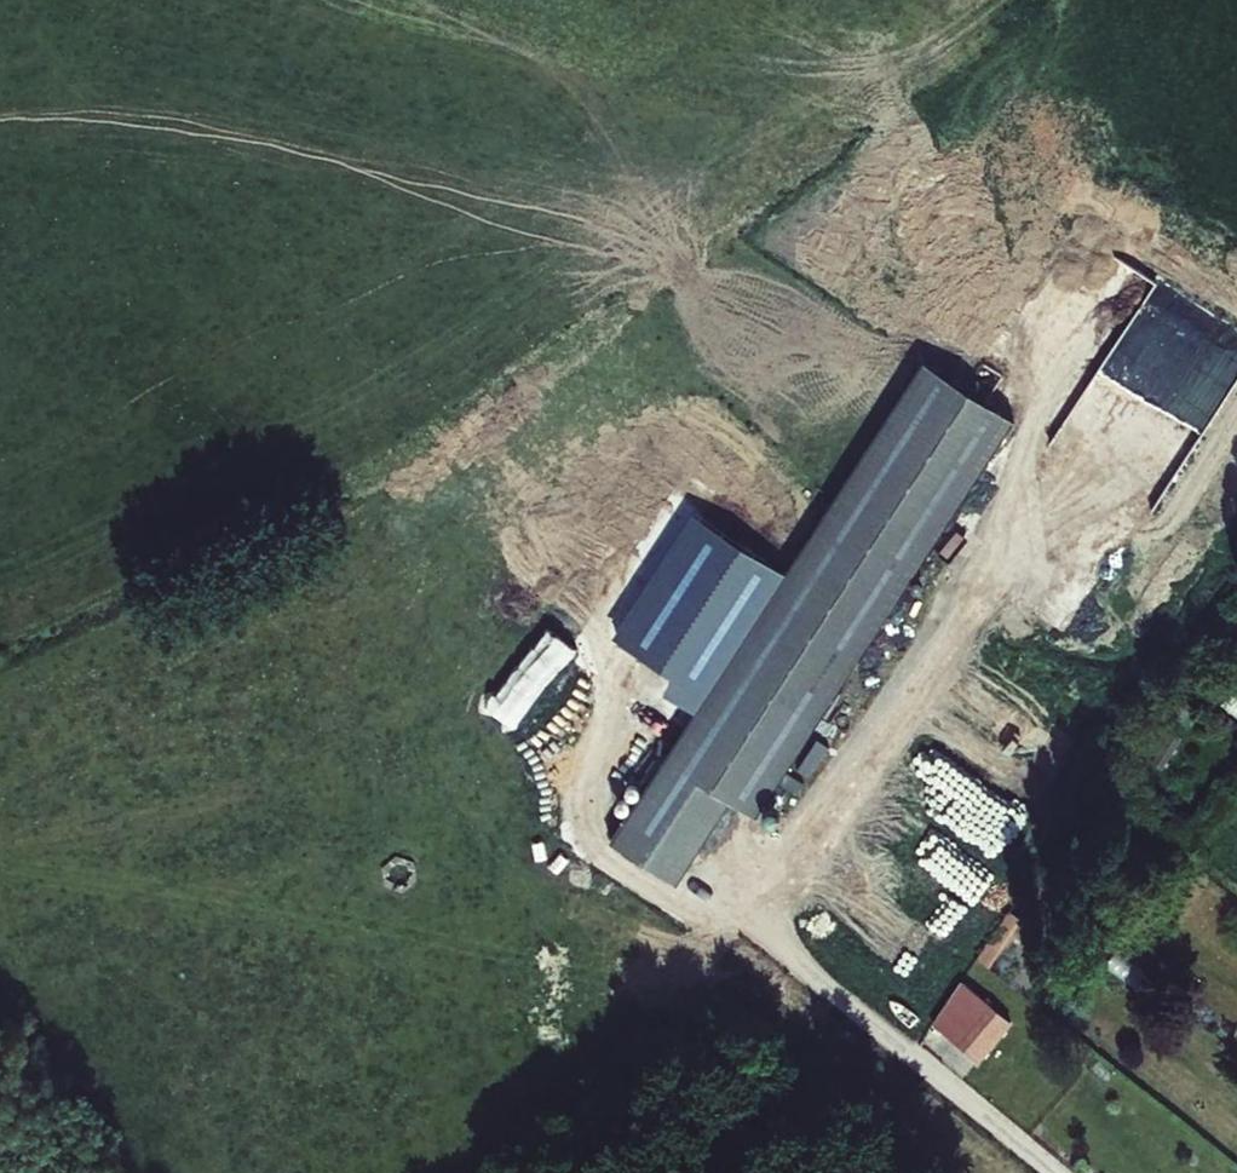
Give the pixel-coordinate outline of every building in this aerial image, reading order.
[(928,366),(618,847),(681,888),(735,805),(762,822),(1018,424),(928,366)] [(1041,557),(1083,584),(1156,473),(1114,445),(1041,557)] [(386,886),(392,889),(397,890),(403,892),(417,881),(413,863),(396,857),(382,869),(386,886)] [(941,1030),(984,1060),(1015,1015),(979,990),(965,1011),(958,1006),(941,1030)]
